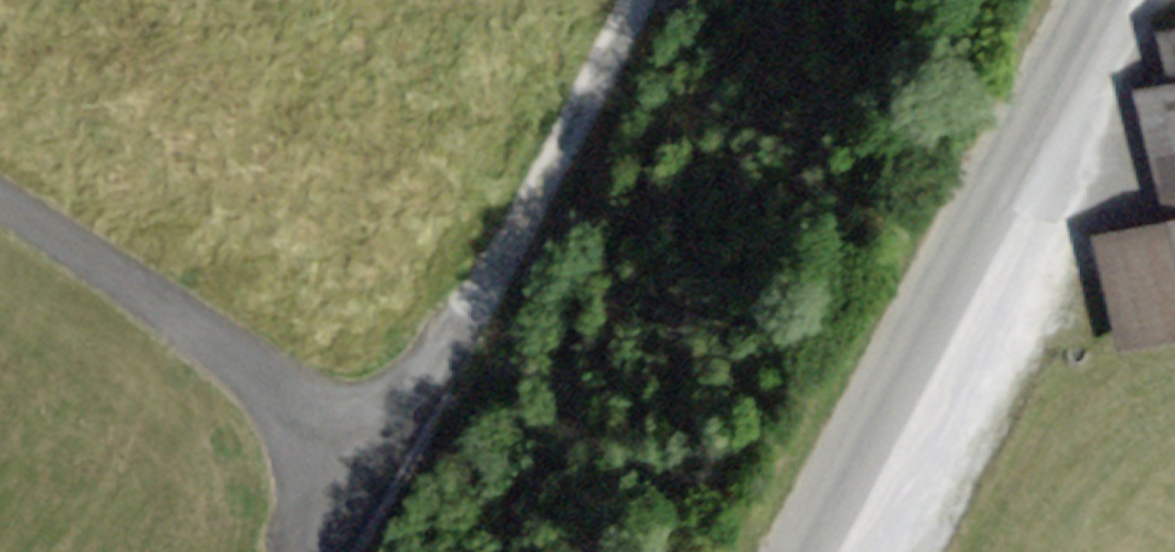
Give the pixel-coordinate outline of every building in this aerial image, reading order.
[(1152,31),(1163,74),(1128,83),(1163,216),(1079,238),(1109,351),(1174,333),(1174,25),(1152,31)]
